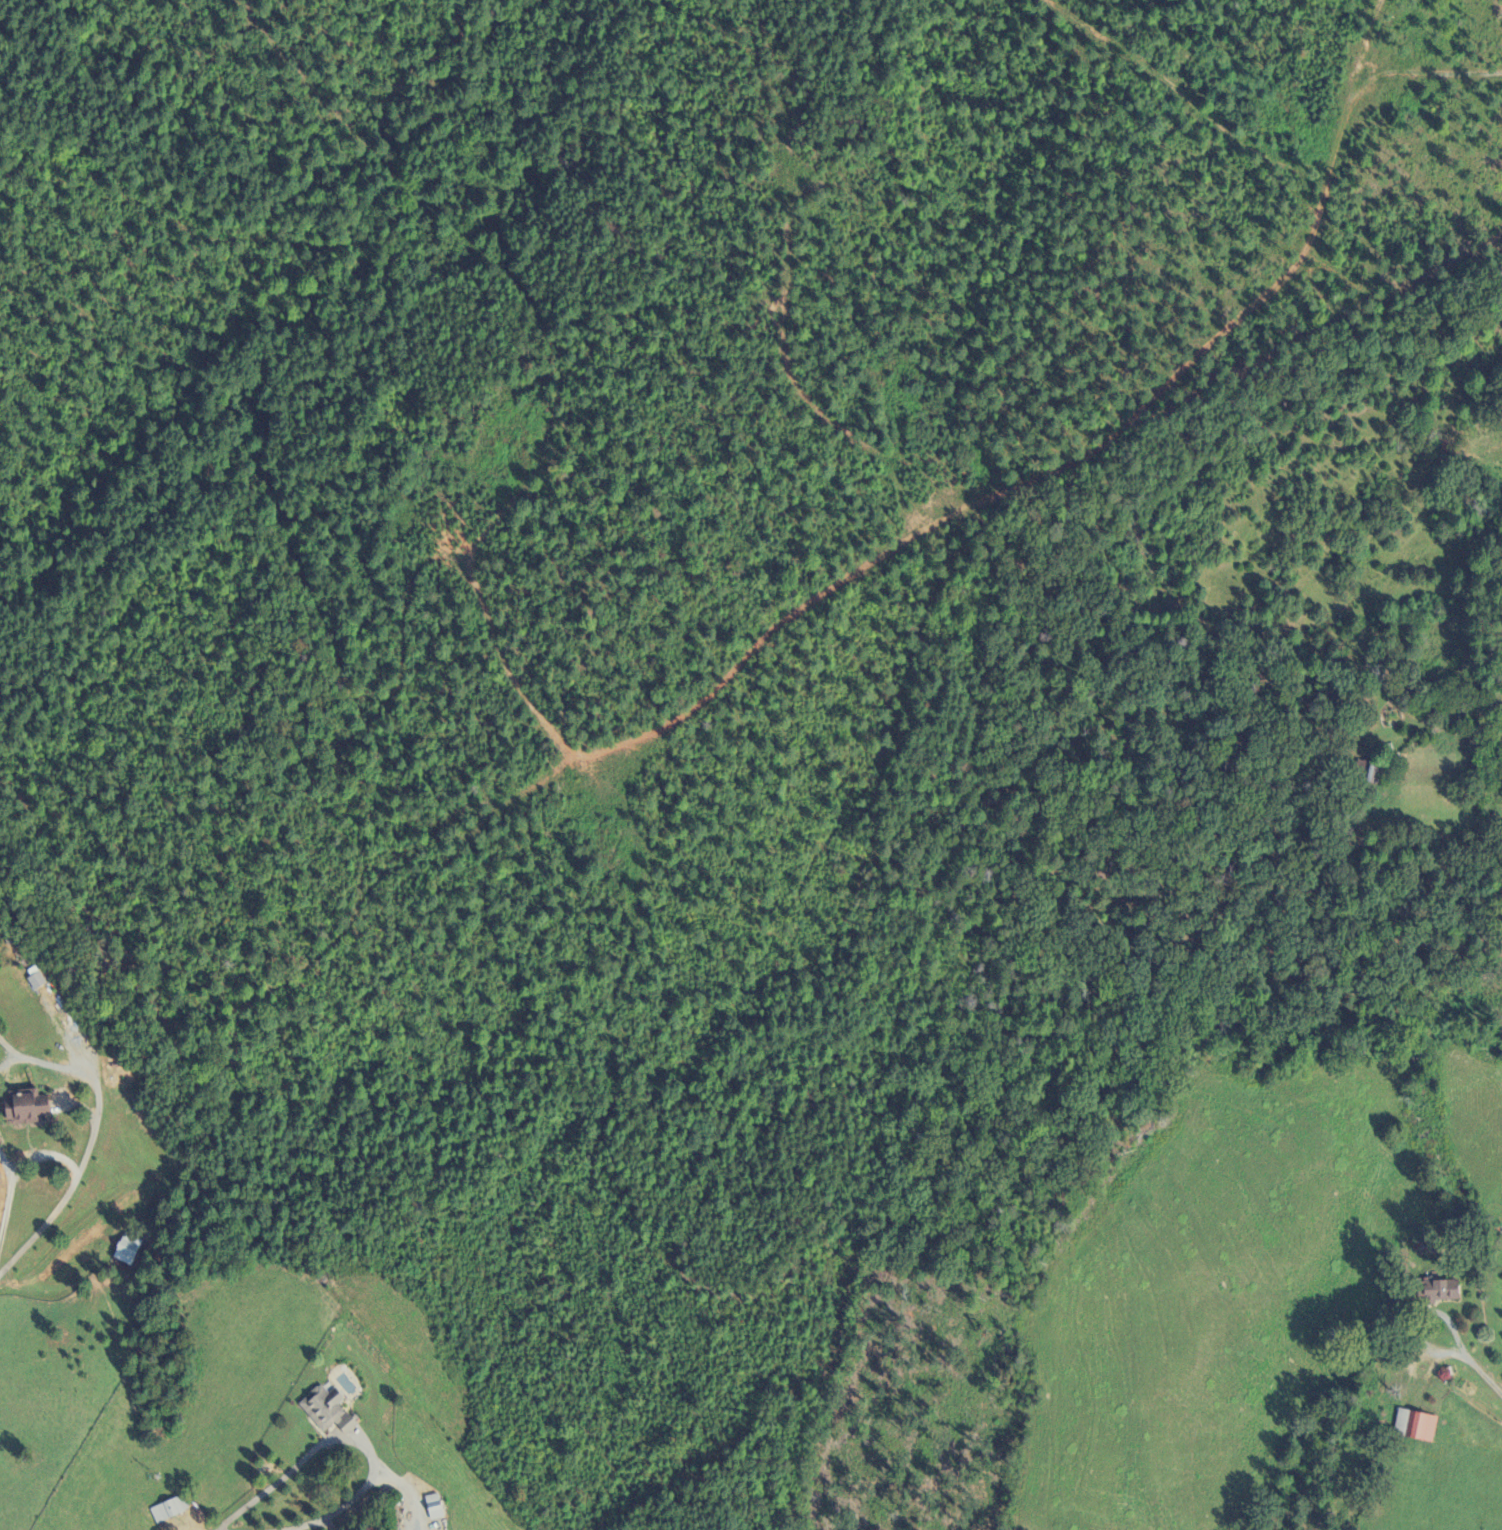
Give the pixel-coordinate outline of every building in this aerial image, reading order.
[(38,990),(50,983),(43,971),(30,978),(38,990)] [(54,1095),(10,1095),(10,1122),(46,1122),(46,1116),(54,1116),(54,1095)] [(145,1241),(127,1234),(116,1258),(134,1266),(145,1241)] [(1465,1280),(1440,1281),(1440,1300),(1466,1299),(1465,1280)] [(303,1403),(329,1432),(340,1421),(352,1434),(363,1424),(345,1404),(351,1398),(341,1387),(335,1393),(326,1383),(303,1403)] [(1442,1417),(1403,1409),(1398,1433),(1437,1441),(1442,1417)] [(429,1496),(435,1520),(449,1517),(442,1492),(429,1496)] [(190,1511),(184,1496),(153,1508),(158,1523),(190,1511)]
